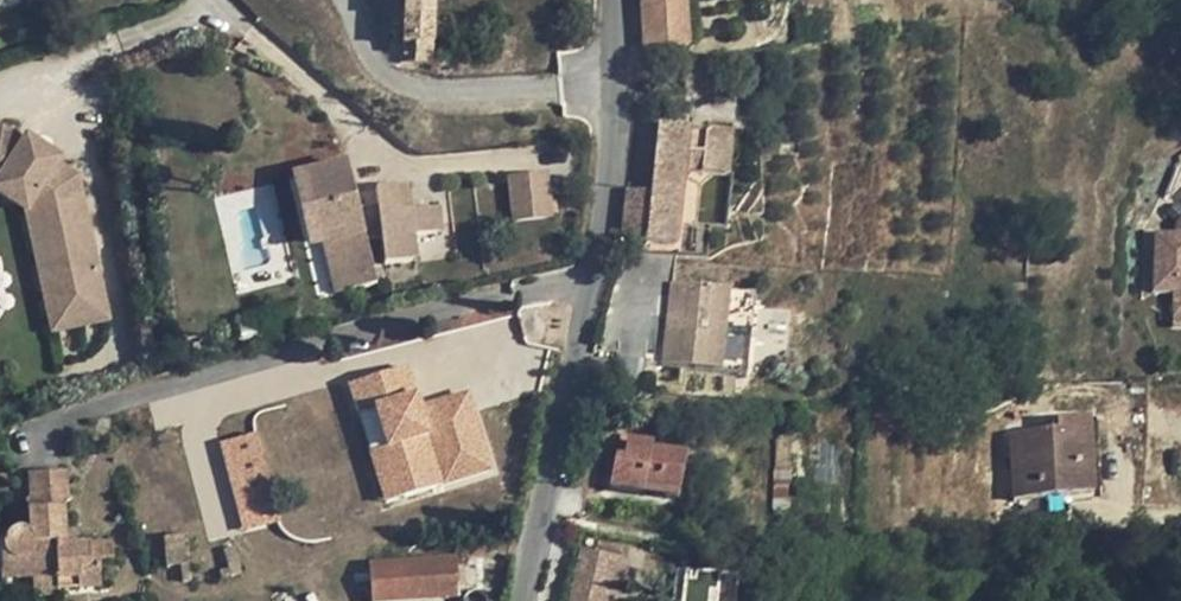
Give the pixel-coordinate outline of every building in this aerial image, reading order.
[(404,47),(408,47),(415,47),(415,57),(415,62),(431,62),(432,0),(405,0),(404,47)] [(644,51),(688,49),(685,0),(640,0),(644,51)] [(710,59),(683,62),(685,95),(713,92),(710,59)] [(687,128),(657,126),(650,193),(625,191),(620,240),(675,246),(687,128)] [(0,128),(0,186),(33,206),(44,259),(92,248),(76,176),(56,163),(60,158),(24,135),(21,140),(1,128),(0,128)] [(707,130),(702,176),(715,177),(729,179),(734,133),(707,130)] [(405,186),(375,190),(377,206),(358,209),(347,164),(306,174),(307,177),(294,180),(302,211),(314,208),(322,240),(323,245),(337,241),(346,277),(332,280),(335,295),(376,285),(365,241),(382,241),(385,267),(415,264),(412,236),(440,233),(437,208),(409,212),(405,186)] [(506,173),(511,220),(554,215),(549,168),(506,173)] [(0,186),(0,196),(25,212),(33,206),(0,186)] [(33,206),(25,212),(35,260),(44,259),(33,206)] [(314,208),(302,211),(310,243),(322,240),(314,208)] [(1176,225),(1174,237),(1153,236),(1151,293),(1173,294),(1172,319),(1180,319),(1180,220),(1176,225)] [(346,277),(337,241),(323,245),(332,280),(346,277)] [(35,260),(40,283),(43,282),(69,276),(71,284),(98,278),(92,248),(44,259),(35,260)] [(69,276),(43,282),(54,331),(107,320),(98,278),(71,284),(69,276)] [(40,283),(51,332),(54,331),(43,282),(40,283)] [(663,366),(720,372),(728,290),(671,284),(667,322),(673,322),(673,329),(667,329),(663,366)] [(1172,319),(1172,328),(1180,328),(1180,319),(1172,319)] [(410,370),(366,382),(400,497),(491,474),(471,400),(421,413),(410,370)] [(366,382),(350,386),(384,502),(400,497),(366,382)] [(1056,431),(1010,434),(1014,499),(1069,497),(1093,495),(1100,495),(1097,418),(1089,419),(1056,421),(1056,431)] [(652,444),(628,439),(624,458),(623,465),(614,464),(610,488),(642,493),(643,485),(679,492),(685,457),(651,449),(652,444)] [(251,441),(219,452),(242,520),(274,510),(251,441)] [(624,458),(616,456),(614,464),(623,465),(624,458)] [(28,473),(29,500),(26,500),(26,510),(28,533),(25,533),(25,532),(23,531),(21,530),(19,529),(17,529),(15,529),(13,529),(11,529),(9,530),(6,532),(4,534),(3,536),(2,537),(1,539),(1,541),(0,541),(0,574),(0,579),(31,577),(55,576),(56,589),(99,586),(98,560),(112,559),(110,543),(73,544),(63,545),(63,535),(61,508),(62,506),(62,504),(63,502),(65,500),(66,499),(67,498),(65,471),(28,473)] [(679,492),(643,485),(642,493),(677,499),(679,492)] [(1093,495),(1069,497),(1069,505),(1101,503),(1100,495),(1093,495)] [(580,531),(566,600),(602,600),(614,538),(580,531)] [(65,535),(63,535),(63,545),(73,544),(73,542),(65,535)] [(184,536),(164,538),(166,566),(181,565),(187,565),(184,536)] [(236,554),(234,548),(224,551),(226,557),(236,554)] [(713,548),(709,567),(702,598),(714,600),(732,600),(740,553),(713,548)] [(240,564),(236,554),(226,557),(229,568),(240,564)] [(370,565),(373,600),(411,600),(459,598),(456,558),(370,565)] [(702,598),(709,567),(683,562),(675,600),(702,600),(702,598)] [(240,564),(229,568),(220,571),(222,578),(242,572),(240,564)] [(187,565),(181,565),(182,583),(189,582),(187,565)] [(56,589),(55,576),(31,577),(32,596),(57,596),(56,589)]
